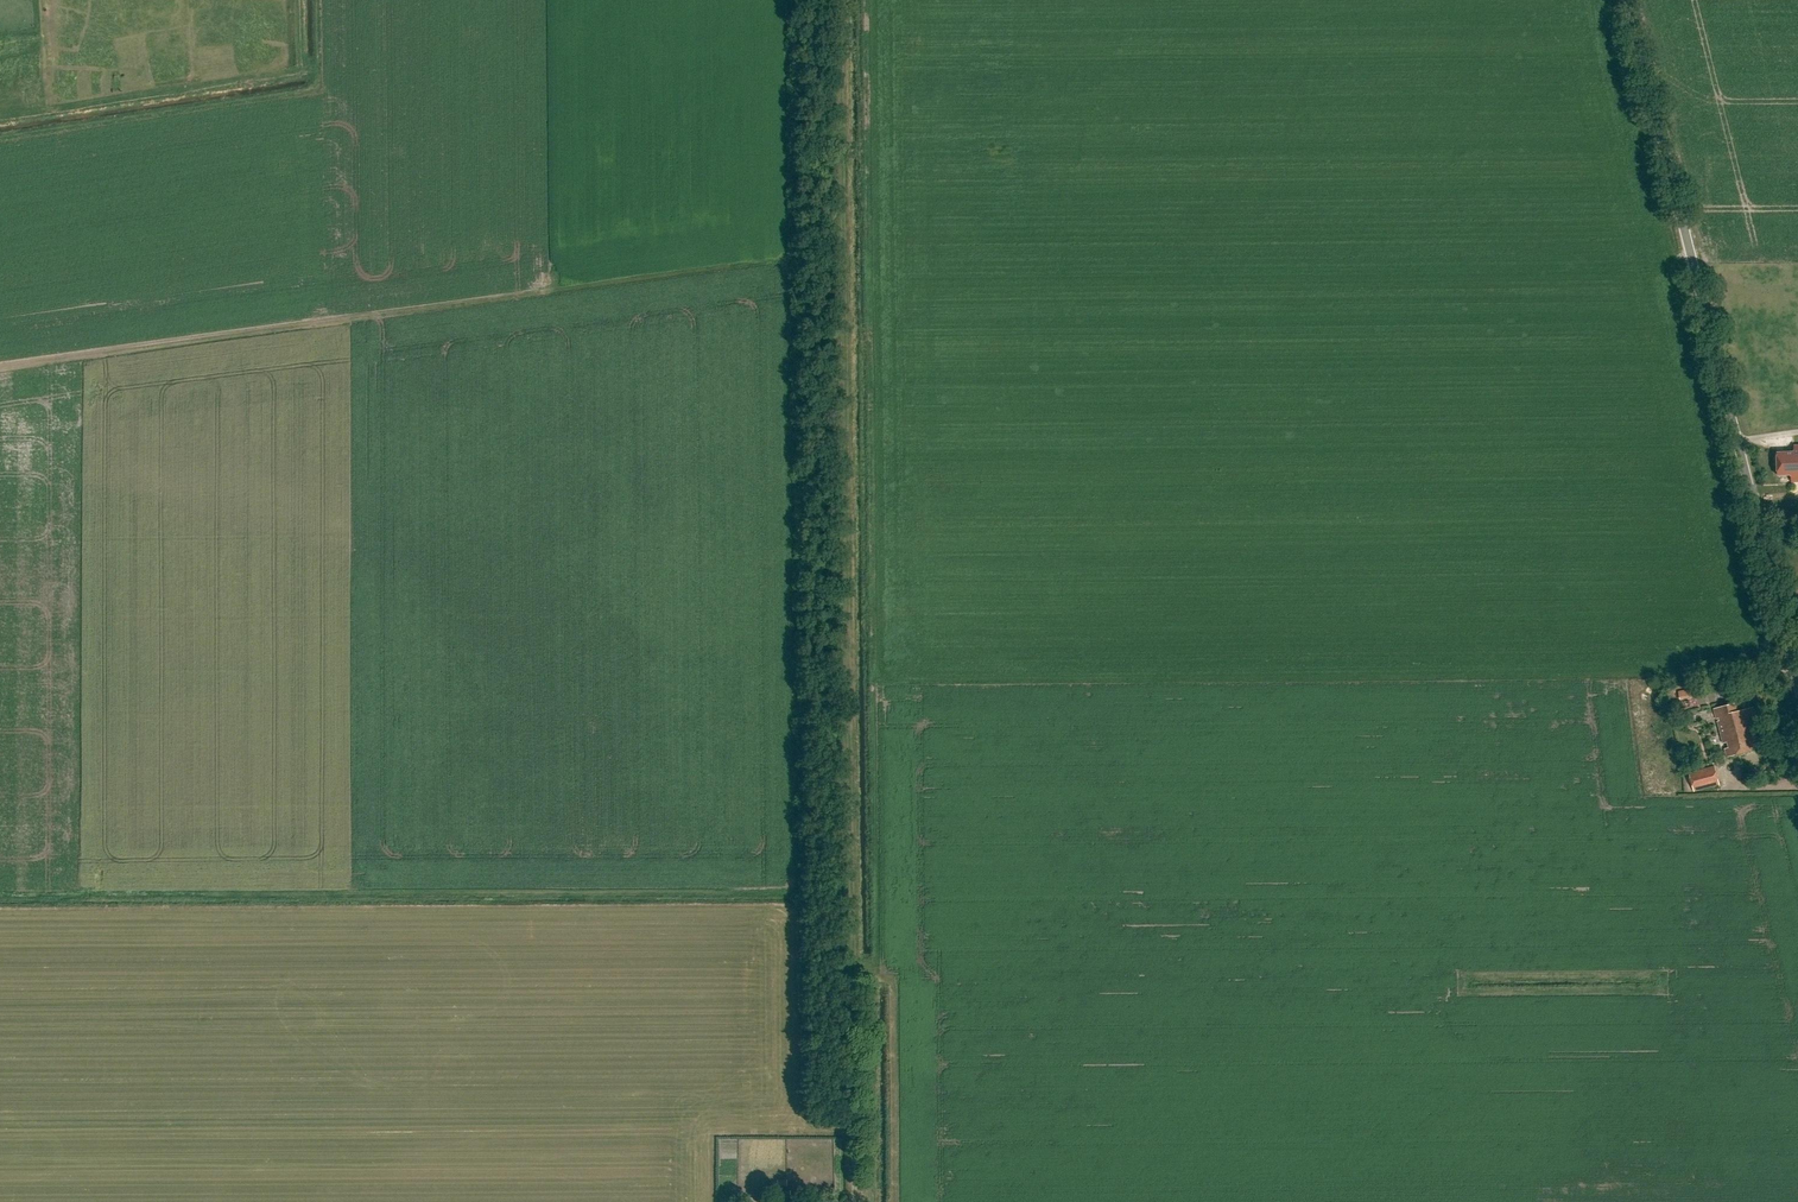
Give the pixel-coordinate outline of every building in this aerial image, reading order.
[(1797,483),(1797,446),(1796,446),(1796,452),(1778,453),(1779,475),(1792,475),(1792,483),(1797,483)] [(1680,700),(1701,695),(1699,687),(1678,692),(1680,700)] [(1675,717),(1672,704),(1665,705),(1667,719),(1675,717)] [(1739,712),(1736,704),(1714,710),(1717,721),(1717,720),(1727,759),(1765,749),(1754,708),(1739,712)] [(1689,773),(1694,792),(1720,786),(1715,766),(1689,773)] [(776,1199),(790,1199),(790,1191),(776,1191),(776,1199)]
